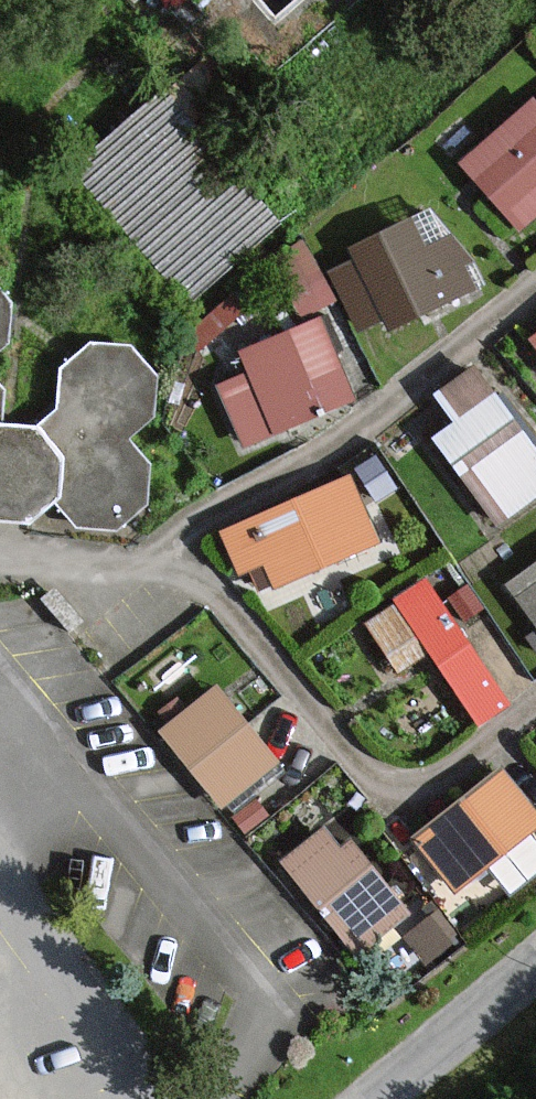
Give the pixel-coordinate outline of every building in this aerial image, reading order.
[(283,226),(159,94),(70,178),(194,309),(283,226)] [(462,169),(516,229),(535,211),(535,103),(462,169)] [(426,252),(413,226),(344,260),(385,343),(476,298),(448,241),(426,252)] [(297,307),(332,292),(307,234),(272,249),(297,307)] [(7,343),(12,302),(0,289),(0,349),(7,343)] [(324,328),(244,358),(251,377),(219,389),(242,452),(355,410),(324,328)] [(525,347),(535,362),(535,339),(525,347)] [(25,524),(56,502),(77,529),(115,530),(122,525),(146,506),(153,464),(129,439),(154,417),(160,376),(134,346),(94,343),(64,365),(59,408),(38,426),(1,424),(6,392),(0,385),(0,521),(25,524)] [(475,373),(431,404),(448,427),(424,445),(491,538),(535,505),(535,456),(475,373)] [(346,481),(216,539),(235,582),(264,569),(276,596),(377,551),(346,481)] [(511,592),(535,623),(535,572),(511,592)] [(509,709),(424,591),(368,631),(403,680),(426,663),(476,733),(509,709)] [(276,769),(216,694),(160,738),(220,813),(276,769)] [(500,777),(411,849),(458,907),(535,844),(535,821),(500,777)] [(341,854),(324,835),(278,873),(360,969),(414,924),(349,847),(341,854)]
